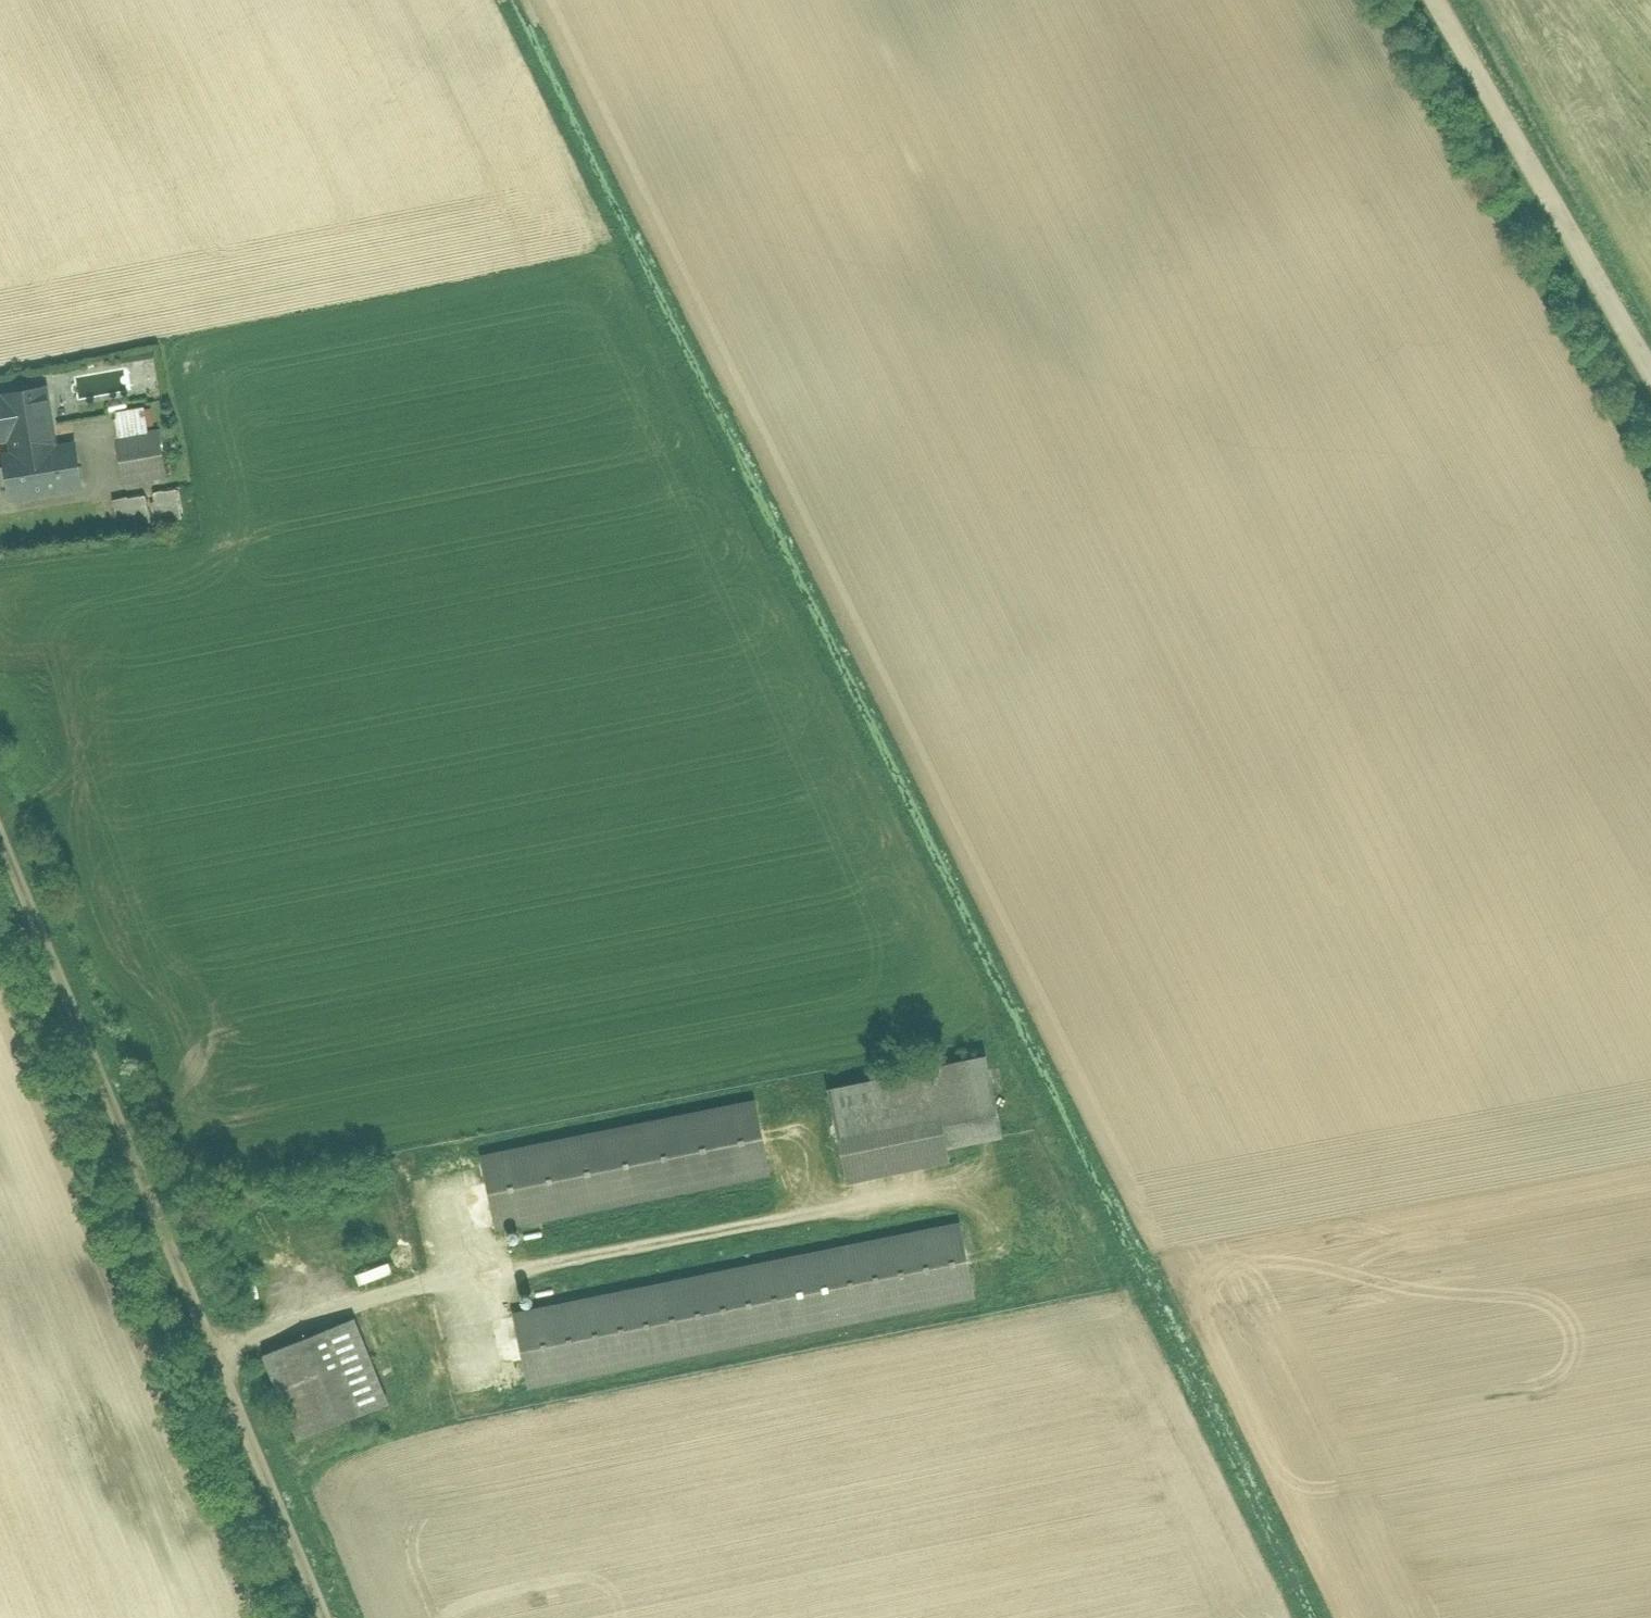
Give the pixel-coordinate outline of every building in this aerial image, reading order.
[(84,484),(77,443),(60,446),(50,388),(0,397),(0,435),(11,433),(17,463),(5,465),(11,498),(84,484)] [(172,436),(167,409),(112,419),(124,484),(160,478),(153,440),(172,436)] [(115,502),(120,539),(187,530),(182,492),(115,502)] [(1001,1152),(984,1067),(829,1097),(849,1195),(951,1175),(948,1163),(1001,1152)] [(489,1142),(505,1220),(764,1168),(748,1089),(489,1142)] [(525,1313),(540,1389),(958,1306),(944,1231),(525,1313)] [(354,1338),(296,1357),(323,1435),(380,1415),(354,1338)]
